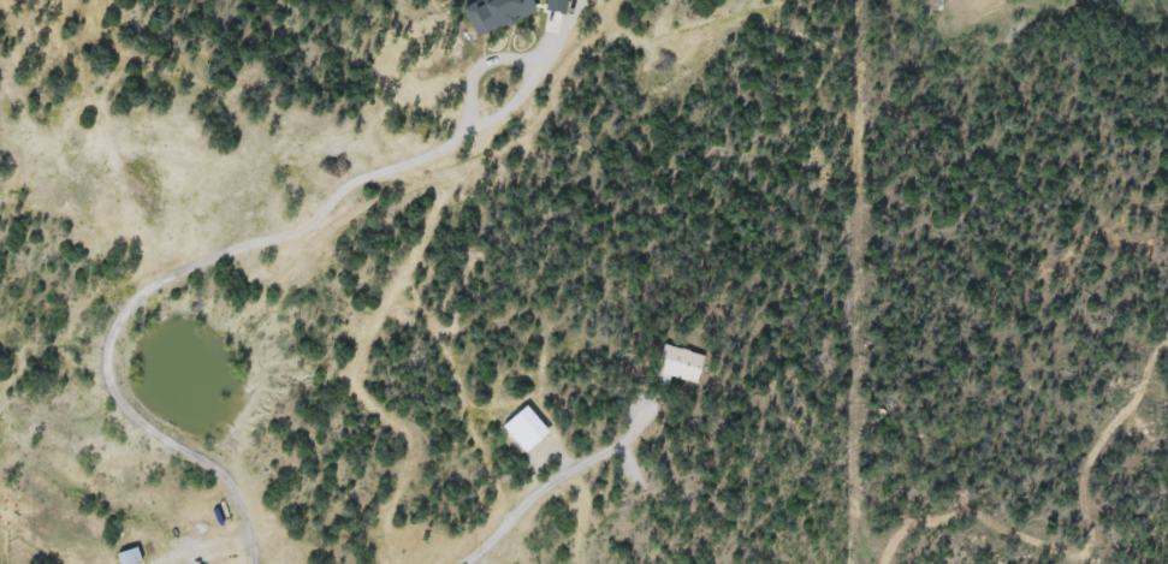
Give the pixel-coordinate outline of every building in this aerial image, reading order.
[(694,384),(652,373),(659,345),(701,356),(694,384)]
